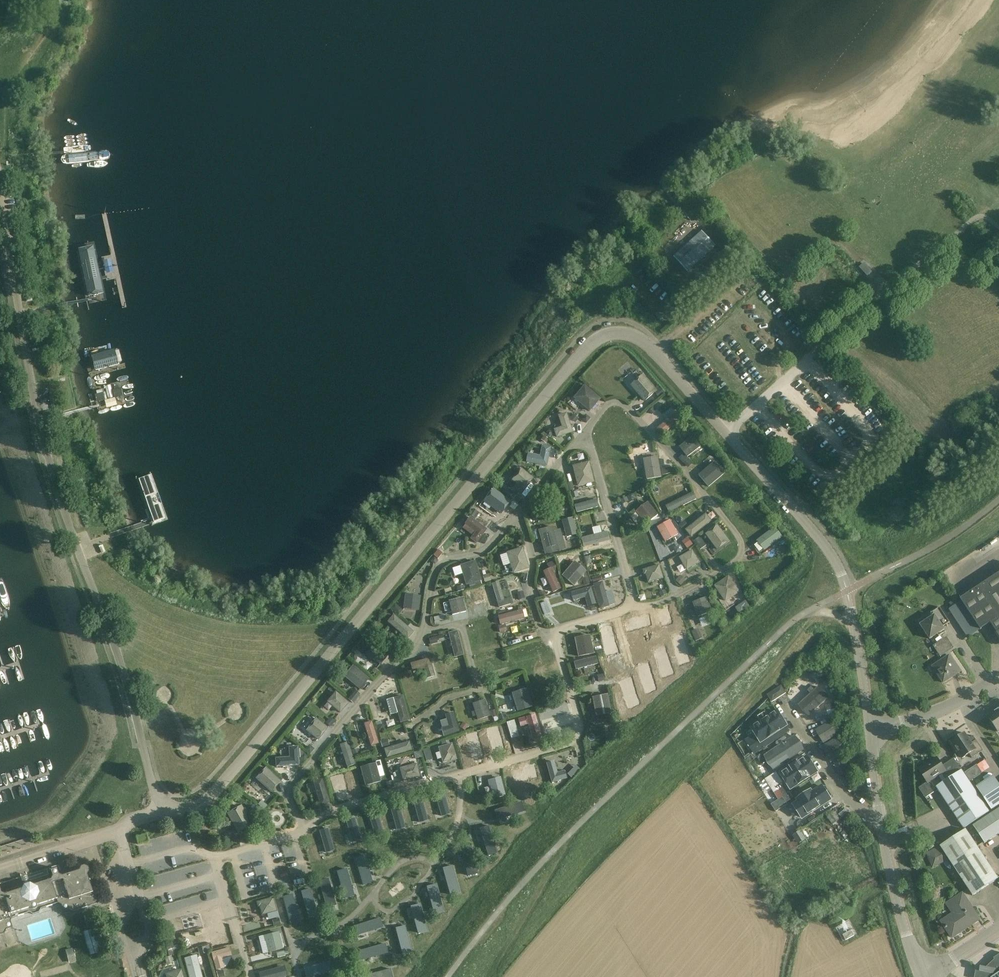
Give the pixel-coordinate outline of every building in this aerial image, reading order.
[(702,231),(674,257),(686,271),(715,245),(702,232),(702,231)] [(71,245),(83,309),(104,305),(92,241),(71,245)] [(118,348),(84,355),(97,416),(132,408),(118,348)] [(656,391),(643,376),(632,386),(645,401),(656,392),(656,391)] [(584,386),(574,398),(589,411),(599,399),(584,386)] [(656,391),(656,392),(660,397),(666,393),(661,387),(656,391)] [(658,428),(664,435),(681,420),(675,413),(658,428)] [(573,414),(570,418),(575,422),(579,418),(573,414)] [(586,414),(581,419),(586,423),(590,418),(586,414)] [(572,434),(565,415),(557,417),(561,429),(553,431),(556,439),(572,434)] [(544,435),(541,440),(546,444),(549,439),(544,435)] [(700,447),(693,437),(680,447),(687,457),(700,447)] [(550,448),(542,446),(539,457),(527,454),(526,463),(546,467),(550,448)] [(685,455),(680,459),(683,463),(688,459),(685,455)] [(661,477),(658,457),(644,459),(647,479),(661,477)] [(588,462),(573,466),(578,486),(593,482),(588,462)] [(724,474),(714,463),(699,476),(708,487),(724,474)] [(147,465),(125,472),(146,531),(167,524),(147,465)] [(521,468),(511,480),(516,484),(511,490),(518,496),(533,478),(521,468)] [(509,501),(493,489),(484,502),(501,513),(509,501)] [(693,492),(665,505),(669,513),(696,499),(693,492)] [(513,493),(510,498),(512,500),(517,504),(521,499),(516,495),(513,493)] [(598,498),(575,504),(577,512),(600,506),(598,498)] [(658,515),(648,503),(637,512),(647,524),(658,515)] [(707,512),(687,530),(694,537),(713,520),(707,512)] [(576,534),(572,518),(562,521),(566,536),(576,534)] [(486,531),(469,519),(464,526),(474,534),(470,540),(476,545),(486,531)] [(493,521),(488,526),(494,530),(498,524),(493,521)] [(678,536),(670,522),(657,529),(665,543),(678,536)] [(684,522),(679,526),(683,531),(688,527),(684,522)] [(601,525),(593,526),(594,534),(583,536),(584,544),(610,540),(609,530),(602,531),(601,525)] [(729,541),(718,526),(706,534),(718,550),(729,541)] [(553,532),(552,527),(538,531),(545,554),(558,550),(564,548),(559,531),(553,532)] [(765,550),(783,537),(775,527),(758,540),(765,550)] [(688,537),(683,540),(688,547),(693,544),(688,537)] [(701,537),(693,541),(699,551),(707,546),(701,537)] [(791,545),(784,550),(788,555),(795,550),(791,545)] [(522,548),(521,548),(519,549),(518,550),(507,553),(513,572),(528,568),(523,552),(523,551),(522,548)] [(700,562),(693,550),(679,557),(687,570),(700,562)] [(480,580),(475,561),(460,566),(466,585),(480,580)] [(553,561),(547,563),(553,577),(559,574),(553,561)] [(585,572),(574,562),(562,575),(574,585),(585,572)] [(664,577),(660,564),(644,569),(648,582),(664,577)] [(959,602),(964,609),(968,616),(973,623),(975,622),(980,630),(990,623),(998,637),(998,573),(960,599),(961,601),(959,602)] [(489,574),(483,576),(485,582),(491,581),(489,574)] [(679,577),(676,581),(681,585),(684,582),(679,577)] [(739,592),(729,577),(715,586),(726,601),(739,592)] [(498,583),(491,585),(498,608),(511,604),(509,599),(503,601),(498,583)] [(480,587),(487,611),(496,608),(489,584),(480,587)] [(605,594),(602,584),(593,586),(599,610),(609,608),(608,606),(613,605),(610,593),(605,594)] [(595,606),(590,588),(570,593),(573,601),(584,598),(587,608),(595,606)] [(523,591),(517,593),(518,600),(525,598),(523,591)] [(420,596),(405,595),(403,609),(418,611),(420,596)] [(466,612),(462,598),(449,601),(452,615),(466,612)] [(712,611),(707,598),(693,603),(698,617),(712,611)] [(390,608),(398,614),(402,610),(394,603),(390,608)] [(679,619),(674,606),(661,611),(666,624),(679,619)] [(949,622),(939,607),(932,612),(934,616),(922,623),(925,627),(923,629),(930,639),(944,630),(942,627),(949,622)] [(498,615),(500,624),(526,617),(524,608),(498,615)] [(953,616),(958,623),(968,616),(964,609),(953,616)] [(407,639),(414,630),(395,613),(387,621),(407,639)] [(682,620),(675,622),(678,628),(685,626),(682,620)] [(642,638),(637,622),(608,630),(611,637),(616,636),(619,645),(642,638)] [(686,629),(679,632),(681,638),(688,635),(686,629)] [(453,656),(463,654),(460,630),(450,631),(453,656)] [(696,630),(693,632),(697,640),(701,638),(696,630)] [(443,635),(428,639),(430,645),(444,641),(443,635)] [(593,653),(590,636),(575,638),(578,656),(593,653)] [(390,653),(378,643),(368,654),(379,664),(390,653)] [(657,667),(649,643),(635,648),(644,672),(657,667)] [(634,663),(630,651),(617,655),(619,661),(617,661),(618,665),(617,665),(618,668),(634,663)] [(959,671),(949,655),(936,664),(938,668),(935,670),(943,683),(951,678),(950,676),(959,671)] [(433,676),(428,659),(411,664),(413,671),(423,669),(426,678),(433,676)] [(828,676),(825,666),(810,671),(813,681),(818,679),(822,678),(827,676),(828,676)] [(369,679),(356,668),(347,679),(360,690),(369,679)] [(782,685),(767,694),(772,702),(786,693),(782,685)] [(810,694),(798,705),(808,717),(829,698),(818,686),(814,690),(811,687),(807,691),(810,694)] [(532,707),(527,689),(512,694),(517,711),(532,707)] [(355,690),(348,699),(353,703),(360,694),(355,690)] [(349,702),(335,691),(327,701),(340,713),(349,702)] [(391,714),(399,713),(401,722),(409,720),(405,694),(387,697),(391,714)] [(611,712),(607,694),(592,697),(596,715),(611,712)] [(489,716),(484,700),(472,704),(477,720),(489,716)] [(619,702),(615,709),(623,714),(627,707),(619,702)] [(759,724),(750,730),(753,736),(745,741),(754,755),(790,732),(777,712),(769,718),(765,711),(755,718),(759,724)] [(989,717),(988,715),(987,716),(991,722),(989,723),(992,728),(994,727),(998,732),(998,731),(998,711),(989,717)] [(536,712),(518,718),(521,726),(528,724),(534,740),(544,736),(536,712)] [(441,729),(444,737),(459,733),(453,713),(444,715),(448,727),(441,729)] [(327,727),(316,718),(306,730),(317,739),(327,727)] [(512,738),(520,735),(515,718),(507,721),(512,738)] [(372,745),(380,743),(373,720),(364,722),(372,745)] [(418,722),(406,724),(408,731),(419,728),(418,722)] [(837,735),(829,722),(815,730),(824,743),(837,735)] [(968,739),(964,733),(959,737),(957,734),(948,740),(957,754),(959,752),(963,758),(969,754),(972,758),(983,751),(976,740),(971,743),(968,739)] [(777,746),(764,755),(773,770),(804,750),(794,736),(787,740),(786,738),(784,737),(776,742),(776,744),(777,746)] [(846,749),(838,737),(821,748),(831,763),(844,754),(843,752),(846,749)] [(384,748),(388,757),(413,749),(410,739),(384,748)] [(456,758),(452,743),(438,747),(443,763),(456,758)] [(298,766),(296,746),(286,747),(287,758),(275,759),(276,768),(298,766)] [(420,750),(413,752),(415,759),(422,757),(420,750)] [(304,754),(299,759),(304,763),(308,757),(304,754)] [(757,756),(756,757),(761,764),(762,766),(767,763),(761,754),(757,756)] [(790,768),(778,776),(788,791),(817,773),(808,757),(798,763),(796,760),(788,765),(790,768)] [(934,779),(942,774),(946,780),(961,770),(953,758),(942,766),(937,757),(918,770),(927,782),(927,783),(928,783),(934,779)] [(848,773),(842,759),(833,762),(839,776),(848,773)] [(557,772),(554,760),(546,762),(551,781),(566,777),(564,770),(557,772)] [(419,777),(416,763),(400,768),(403,781),(419,777)] [(380,781),(375,764),(361,768),(365,785),(380,781)] [(766,767),(760,770),(763,775),(769,772),(768,771),(766,767)] [(281,781),(266,768),(256,778),(271,792),(281,781)] [(961,770),(946,780),(936,787),(964,828),(989,812),(961,770)] [(772,790),(777,788),(776,786),(780,784),(782,782),(776,772),(765,779),(772,790)] [(993,775),(976,786),(991,810),(998,805),(998,785),(993,775)] [(505,795),(500,777),(487,780),(488,787),(489,786),(493,799),(505,795)] [(324,778),(314,781),(321,805),(331,802),(324,778)] [(927,782),(919,788),(925,798),(933,792),(927,783),(927,782)] [(786,794),(780,784),(776,786),(777,788),(782,796),(786,794)] [(792,804),(802,819),(832,800),(822,785),(812,791),(811,789),(796,799),(797,801),(792,804)] [(444,792),(435,794),(441,816),(450,814),(444,792)] [(788,796),(786,794),(782,796),(782,797),(786,802),(787,804),(791,802),(788,796)] [(782,797),(771,804),(774,809),(786,802),(782,797)] [(422,798),(413,801),(419,823),(428,820),(422,798)] [(260,800),(257,804),(263,810),(267,806),(260,800)] [(521,802),(494,811),(497,821),(525,812),(521,802)] [(256,805),(251,812),(256,817),(262,810),(256,805)] [(399,805),(390,808),(396,830),(406,827),(399,805)] [(251,824),(241,806),(228,814),(238,832),(251,824)] [(940,807),(924,815),(926,819),(942,811),(940,807)] [(973,826),(984,843),(998,834),(998,809),(973,826)] [(834,810),(826,816),(833,825),(840,819),(834,810)] [(377,812),(368,815),(375,837),(384,834),(377,812)] [(355,817),(346,820),(352,842),(361,839),(355,817)] [(328,828),(319,830),(325,853),(335,850),(328,828)] [(490,829),(480,832),(488,859),(498,856),(490,829)] [(998,878),(966,829),(941,845),(926,853),(933,868),(948,859),(972,896),(998,878)] [(800,830),(794,834),(799,843),(806,839),(800,830)] [(146,834),(136,837),(138,844),(148,841),(148,840),(146,834)] [(471,846),(461,848),(467,877),(477,875),(471,846)] [(365,855),(355,858),(363,885),(373,882),(365,855)] [(452,865),(442,868),(450,895),(460,892),(452,865)] [(56,868),(50,870),(52,877),(50,880),(4,894),(1,893),(0,889),(0,934),(5,933),(4,932),(6,929),(12,927),(10,921),(12,918),(29,912),(33,914),(39,912),(41,909),(58,903),(61,905),(63,911),(69,909),(72,911),(86,907),(96,904),(98,900),(96,894),(92,892),(86,872),(82,870),(61,876),(58,875),(56,868)] [(346,868),(337,871),(344,899),(354,896),(346,868)] [(329,878),(318,881),(326,908),(336,905),(329,878)] [(26,887),(24,880),(2,886),(4,893),(26,887)] [(436,884),(426,886),(434,914),(444,911),(436,884)] [(310,888),(301,891),(309,918),(318,915),(310,888)] [(977,916),(962,893),(947,904),(953,913),(941,921),(952,937),(965,929),(966,928),(966,927),(966,926),(966,925),(963,921),(966,919),(968,922),(977,916)] [(292,894),(282,896),(290,924),(300,921),(292,894)] [(276,910),(273,897),(258,901),(259,906),(261,906),(263,914),(276,910)] [(420,903),(410,906),(418,933),(427,931),(420,903)] [(279,918),(272,920),(274,926),(281,924),(279,918)] [(380,918),(353,926),(356,936),(383,927),(380,918)] [(405,925),(395,928),(402,955),(412,953),(405,925)] [(88,954),(95,953),(90,930),(84,931),(88,954)] [(282,950),(277,932),(263,936),(264,942),(265,942),(268,953),(282,950)] [(182,940),(177,942),(180,952),(185,951),(182,940)] [(385,943),(358,951),(361,961),(388,953),(385,943)] [(284,951),(277,952),(279,958),(286,956),(285,955),(291,954),(289,947),(285,948),(285,951),(284,952),(284,951)] [(76,961),(72,948),(66,950),(69,963),(76,961)] [(231,956),(229,948),(211,953),(215,970),(224,968),(222,958),(231,956)] [(993,958),(994,959),(985,967),(980,967),(979,971),(975,970),(974,976),(998,976),(998,954),(993,958)] [(201,972),(197,955),(185,958),(190,976),(201,972)] [(171,956),(165,958),(167,965),(173,963),(171,956)] [(304,969),(306,976),(309,976),(333,970),(330,961),(304,969)] [(258,973),(259,976),(287,976),(284,966),(258,973)] [(360,976),(392,976),(390,969),(360,976)]
